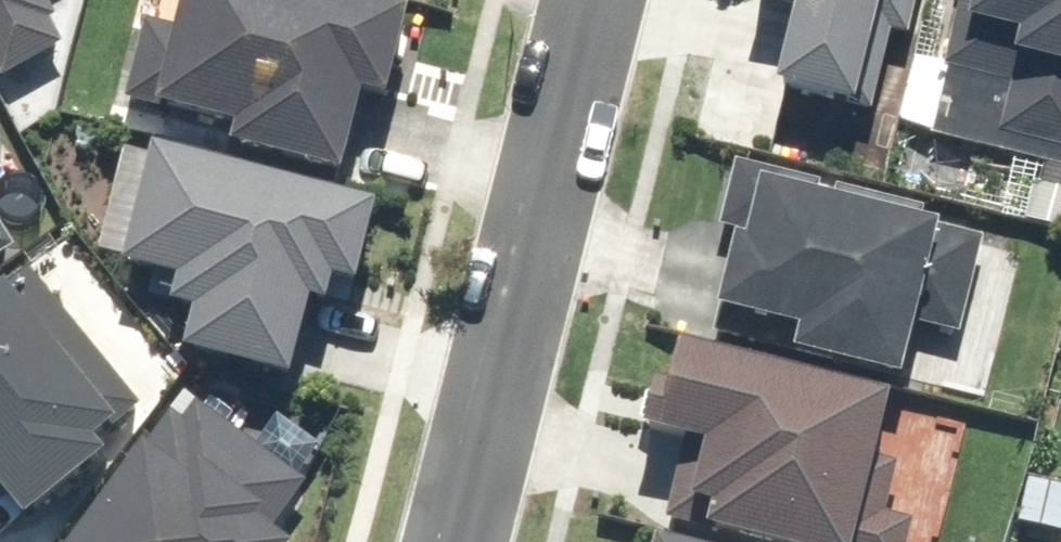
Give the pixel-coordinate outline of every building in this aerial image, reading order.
[(18,76),(78,43),(66,20),(72,16),(63,0),(0,0),(0,43),(18,76)] [(259,141),(369,169),(390,88),(414,94),(436,6),(414,0),(210,0),(202,29),(160,18),(140,97),(183,108),(185,101),(264,121),(259,141)] [(907,0),(824,0),(806,76),(884,95),(907,0)] [(942,133),(1060,163),(1060,0),(975,0),(942,133)] [(405,199),(180,142),(150,260),(203,273),(196,300),(220,306),(211,344),(318,371),(337,294),(354,299),(361,271),(385,278),(405,199)] [(962,227),(964,219),(936,213),(938,206),(851,185),(849,192),(832,187),(833,180),(749,160),(734,224),(753,228),(727,333),(828,357),(829,350),(926,373),(938,323),(973,332),(997,235),(962,227)] [(28,245),(0,200),(0,263),(28,245)] [(0,304),(0,450),(53,514),(132,449),(121,436),(143,418),(142,416),(155,406),(43,270),(0,304)] [(712,339),(701,382),(685,378),(674,423),(703,430),(681,518),(730,530),(731,522),(810,541),(880,541),(918,390),(712,339)] [(321,540),(293,521),(322,481),(209,400),(196,418),(184,410),(161,443),(166,447),(97,541),(320,541),(321,540)] [(683,533),(681,541),(719,541),(683,533)]
